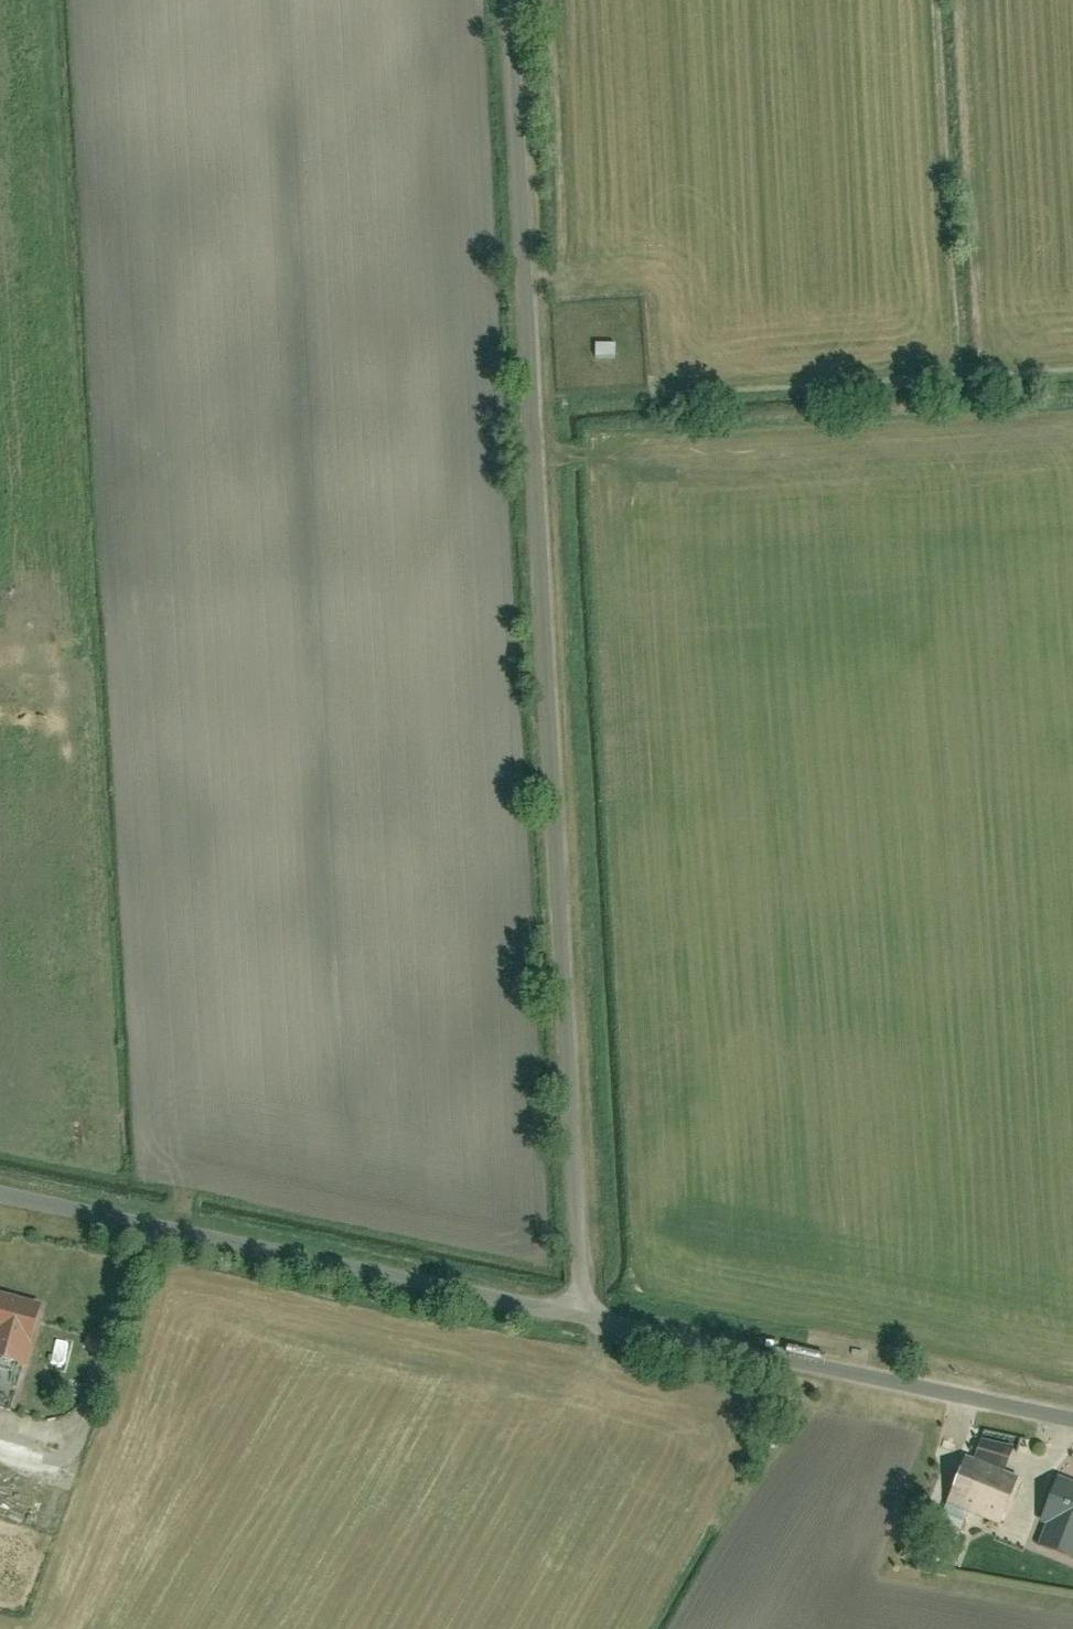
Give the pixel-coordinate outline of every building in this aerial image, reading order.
[(44,1341),(52,1306),(0,1294),(0,1331),(44,1341)] [(937,1514),(991,1539),(1015,1485),(961,1460),(937,1514)] [(1049,1477),(1031,1514),(1042,1518),(1026,1552),(1064,1567),(1072,1545),(1072,1487),(1049,1477)]
